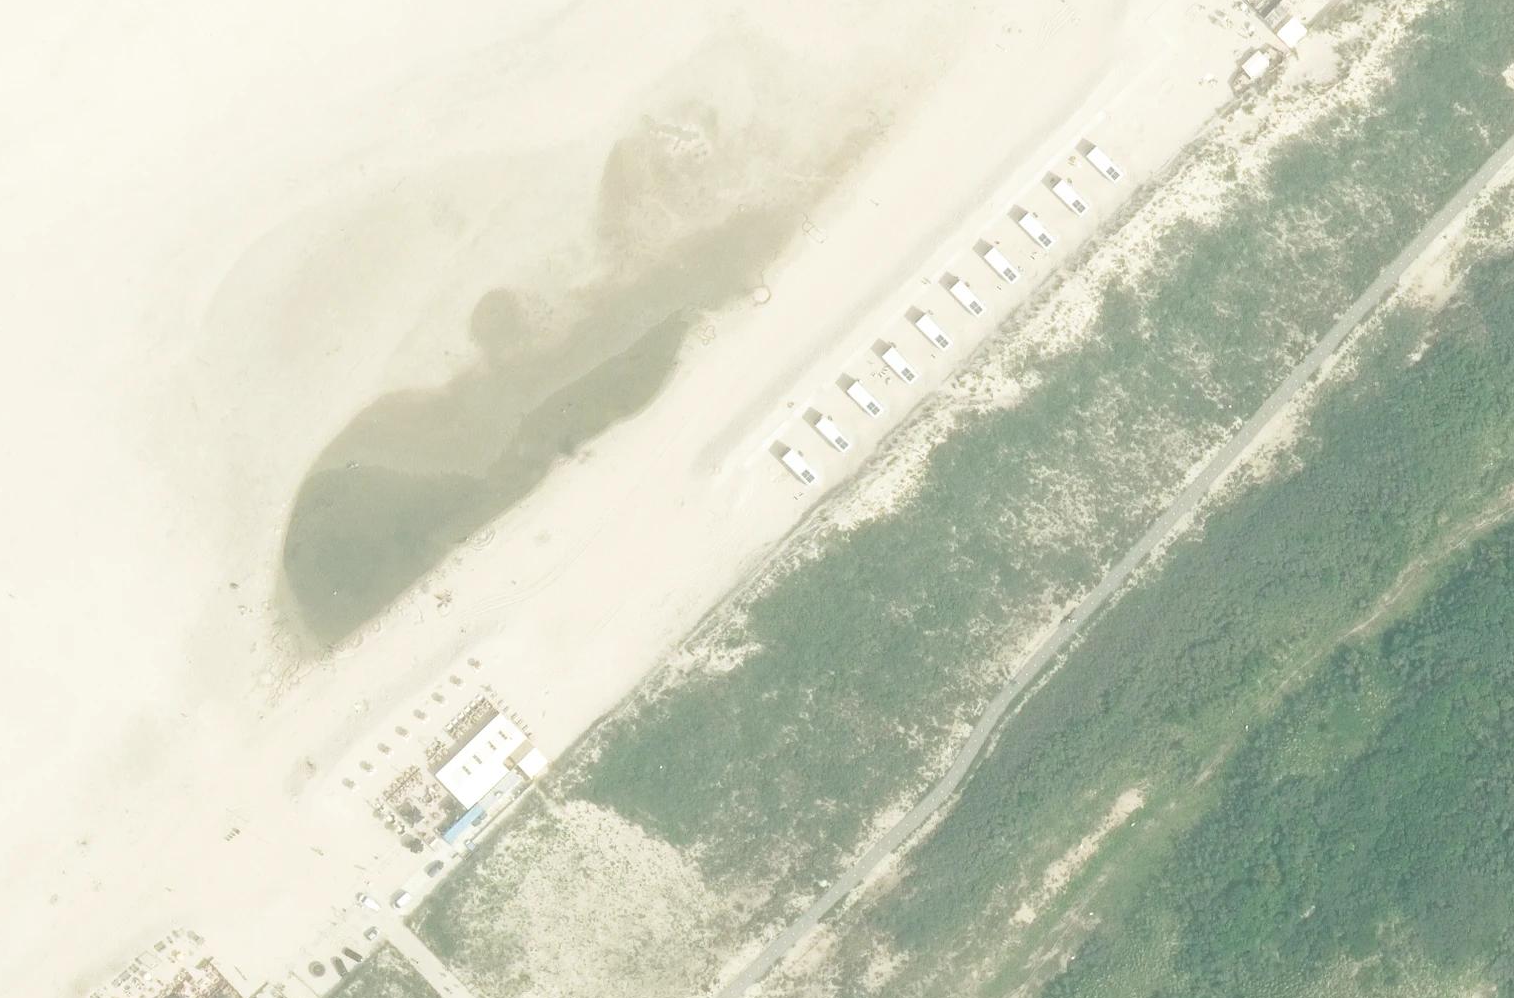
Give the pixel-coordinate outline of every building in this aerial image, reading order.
[(503,765),(529,740),(504,719),(449,773),(480,805),(511,773),(503,765)]
